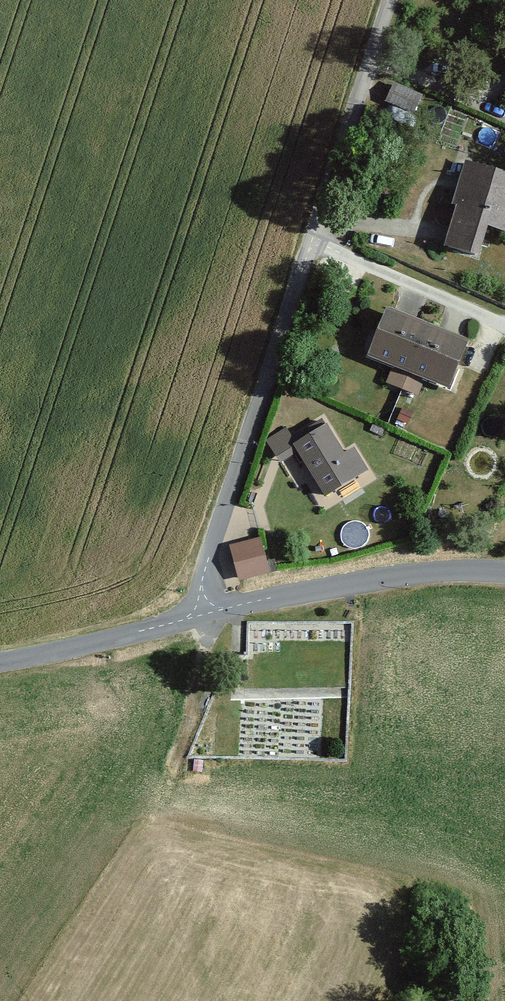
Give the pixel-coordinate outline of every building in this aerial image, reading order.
[(396,79),(387,99),(416,112),(425,92),(396,79)] [(433,244),(472,258),(484,225),(504,232),(504,229),(504,175),(463,160),(433,244)] [(376,298),(355,355),(398,371),(419,314),(376,298)] [(419,314),(398,371),(441,387),(462,330),(419,314)] [(293,456),(319,499),(366,471),(349,442),(335,451),(321,426),(297,441),(288,426),(261,442),(276,466),(293,456)] [(233,580),(264,572),(255,538),(224,546),(233,580)]
